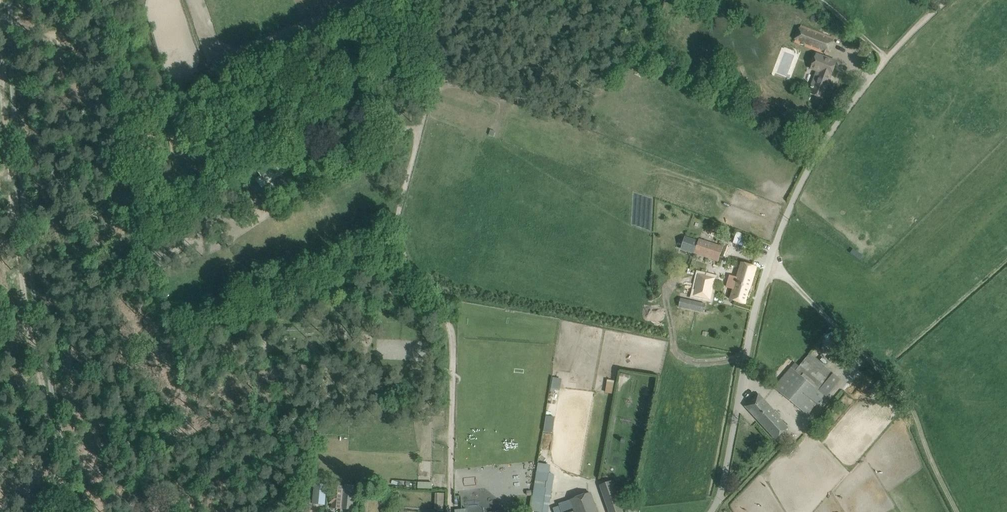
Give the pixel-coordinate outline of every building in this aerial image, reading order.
[(795,42),(827,54),(833,38),(801,26),(795,42)] [(836,61),(816,54),(810,70),(816,72),(810,86),(812,86),(809,93),(822,98),(836,61)] [(699,240),(685,236),(681,250),(719,262),(724,246),(700,239),(699,240)] [(856,248),(852,252),(862,259),(865,255),(856,248)] [(730,298),(737,300),(746,303),(757,268),(741,263),(730,298)] [(699,274),(694,294),(710,298),(715,277),(699,274)] [(680,298),(678,307),(687,309),(687,306),(697,308),(703,310),(705,303),(680,298)] [(778,383),(774,388),(781,394),(806,415),(824,394),(827,396),(839,381),(832,376),(834,373),(809,353),(803,361),(799,366),(795,362),(791,367),(778,383)] [(554,376),(553,388),(562,389),(564,377),(554,376)] [(609,380),(607,392),(615,393),(616,381),(609,380)] [(746,406),(753,414),(776,439),(789,427),(759,395),(746,406)] [(548,414),(546,430),(556,432),(558,416),(548,414)] [(538,463),(531,510),(540,511),(548,511),(554,474),(549,473),(550,465),(538,463)] [(599,485),(609,511),(623,511),(624,511),(613,480),(599,485)] [(325,505),(327,484),(315,483),(313,504),(325,505)] [(343,487),(334,486),(333,494),(330,493),(329,503),(332,503),(332,504),(342,505),(343,487)] [(353,494),(343,493),(342,505),(352,506),(353,494)] [(444,493),(435,493),(434,510),(444,511),(444,493)] [(590,493),(571,500),(575,511),(571,511),(597,511),(590,493)]
